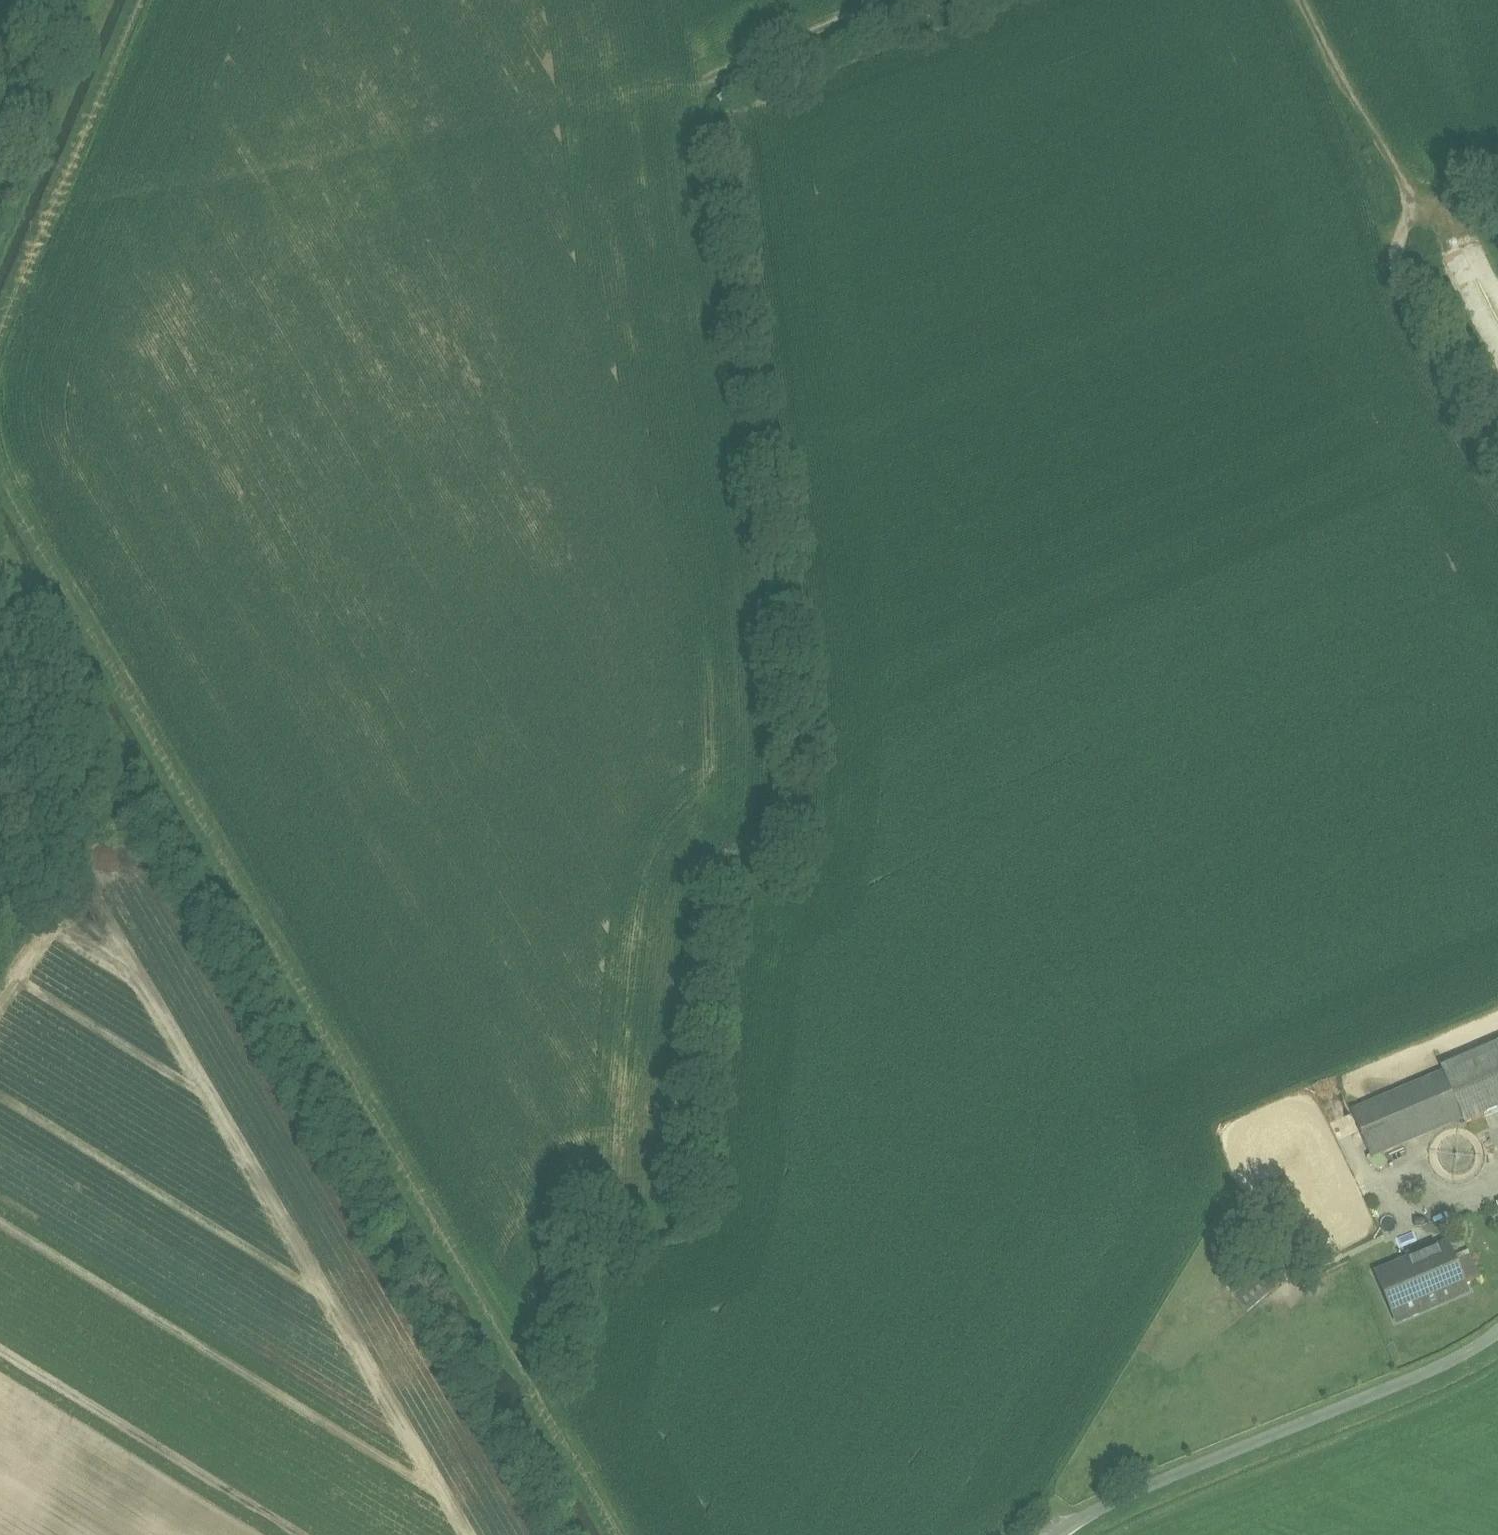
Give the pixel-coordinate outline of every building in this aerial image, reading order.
[(1440,1069),(1358,1102),(1378,1150),(1477,1110),(1480,1117),(1497,1109),(1497,1034),(1436,1059),(1440,1069)] [(1456,1232),(1371,1267),(1391,1316),(1440,1295),(1447,1313),(1483,1298),(1456,1232)]
